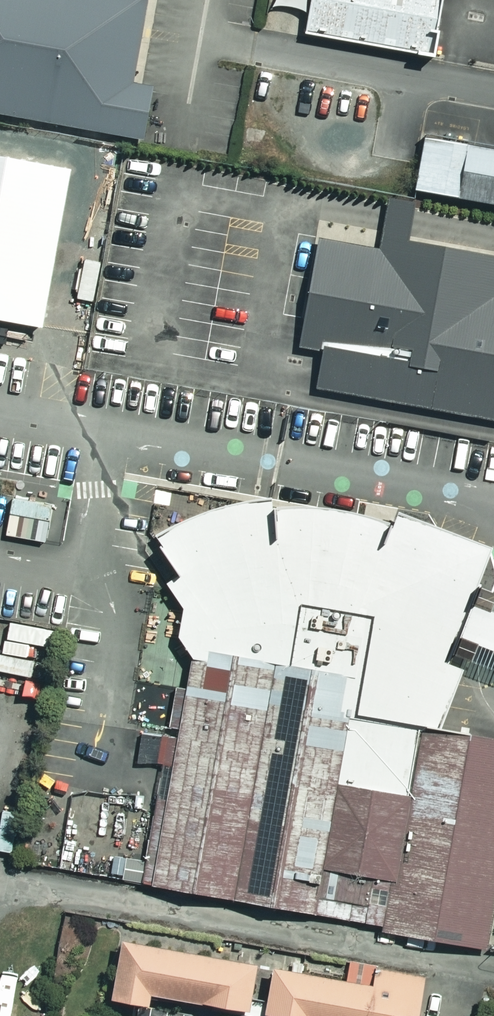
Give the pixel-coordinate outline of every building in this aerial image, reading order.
[(142,138),(151,85),(131,82),(146,0),(0,0),(0,113),(142,138)] [(303,31),(431,54),(441,0),(309,0),(303,31)] [(424,132),(414,189),(493,204),(493,145),(424,132)] [(0,162),(0,325),(41,332),(68,173),(0,162)] [(312,386),(493,420),(493,256),(405,240),(408,221),(412,202),(388,197),(385,217),(379,247),(317,236),(297,345),(319,349),(312,386)] [(54,502),(11,496),(6,535),(48,541),(54,502)] [(142,882),(487,948),(493,907),(493,733),(439,722),(460,668),(440,658),(446,646),(465,598),(487,547),(401,514),(322,505),(245,500),(197,512),(149,534),(178,572),(165,584),(182,608),(176,637),(191,658),(184,687),(175,686),(142,882)] [(465,598),(446,646),(493,665),(493,610),(465,598)] [(145,1004),(147,992),(245,1010),(254,963),(120,938),(109,998),(145,1004)] [(422,978),(373,969),(370,984),(270,966),(262,1013),(277,1015),(415,1015),(422,978)]
